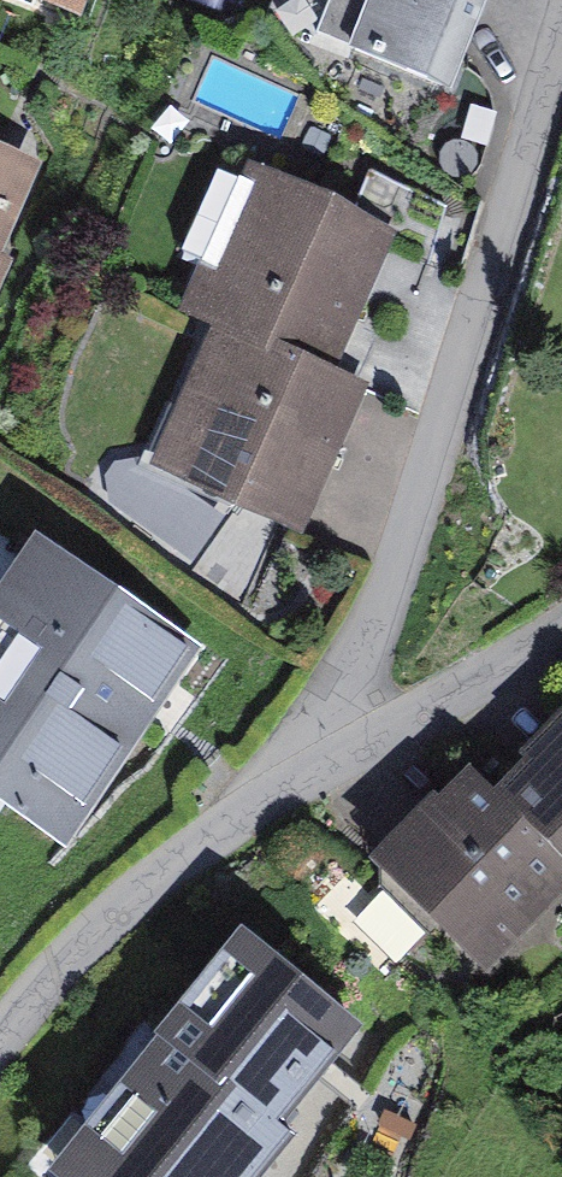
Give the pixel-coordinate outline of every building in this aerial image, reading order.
[(367,27),(465,63),(488,0),(377,0),(367,27)] [(0,122),(0,290),(59,146),(0,122)] [(222,330),(321,376),(386,238),(251,176),(187,314),(222,330)] [(355,391),(321,376),(222,330),(159,464),(292,525),(355,391)] [(37,552),(0,610),(0,798),(65,840),(188,650),(37,552)] [(561,849),(561,726),(500,791),(561,849)] [(500,791),(488,805),(469,787),(392,869),(486,958),(561,877),(561,849),(500,791)] [(160,1054),(271,1140),(351,1037),(240,951),(160,1054)] [(160,1054),(65,1176),(259,1176),(282,1148),(271,1140),(160,1054)]
